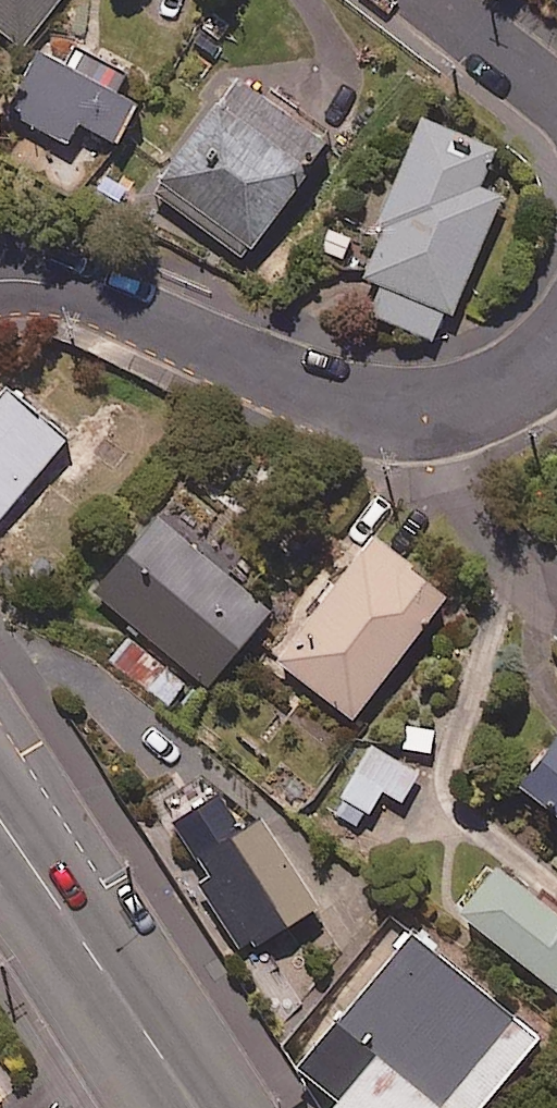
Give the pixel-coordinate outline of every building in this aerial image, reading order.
[(21,51),(61,0),(0,0),(0,34),(21,51)] [(128,71),(50,29),(4,114),(65,147),(75,127),(114,148),(136,107),(114,96),(128,71)] [(331,148),(241,77),(151,193),(240,263),(331,148)] [(494,150),(422,119),(373,235),(382,239),(352,312),(437,347),(499,201),(477,192),(494,150)] [(6,393),(0,400),(0,521),(65,441),(6,393)] [(268,617),(155,521),(93,595),(206,690),(268,617)] [(446,600),(370,541),(274,665),(350,723),(446,600)] [(517,794),(556,823),(556,740),(517,794)] [(418,775),(369,750),(334,816),(363,832),(382,795),(402,806),(418,775)] [(245,834),(221,797),(165,833),(245,957),(315,911),(259,825),(245,834)] [(494,873),(457,920),(556,997),(556,923),(494,873)] [(405,939),(293,1077),(331,1107),(484,1107),(535,1046),(405,939)]
